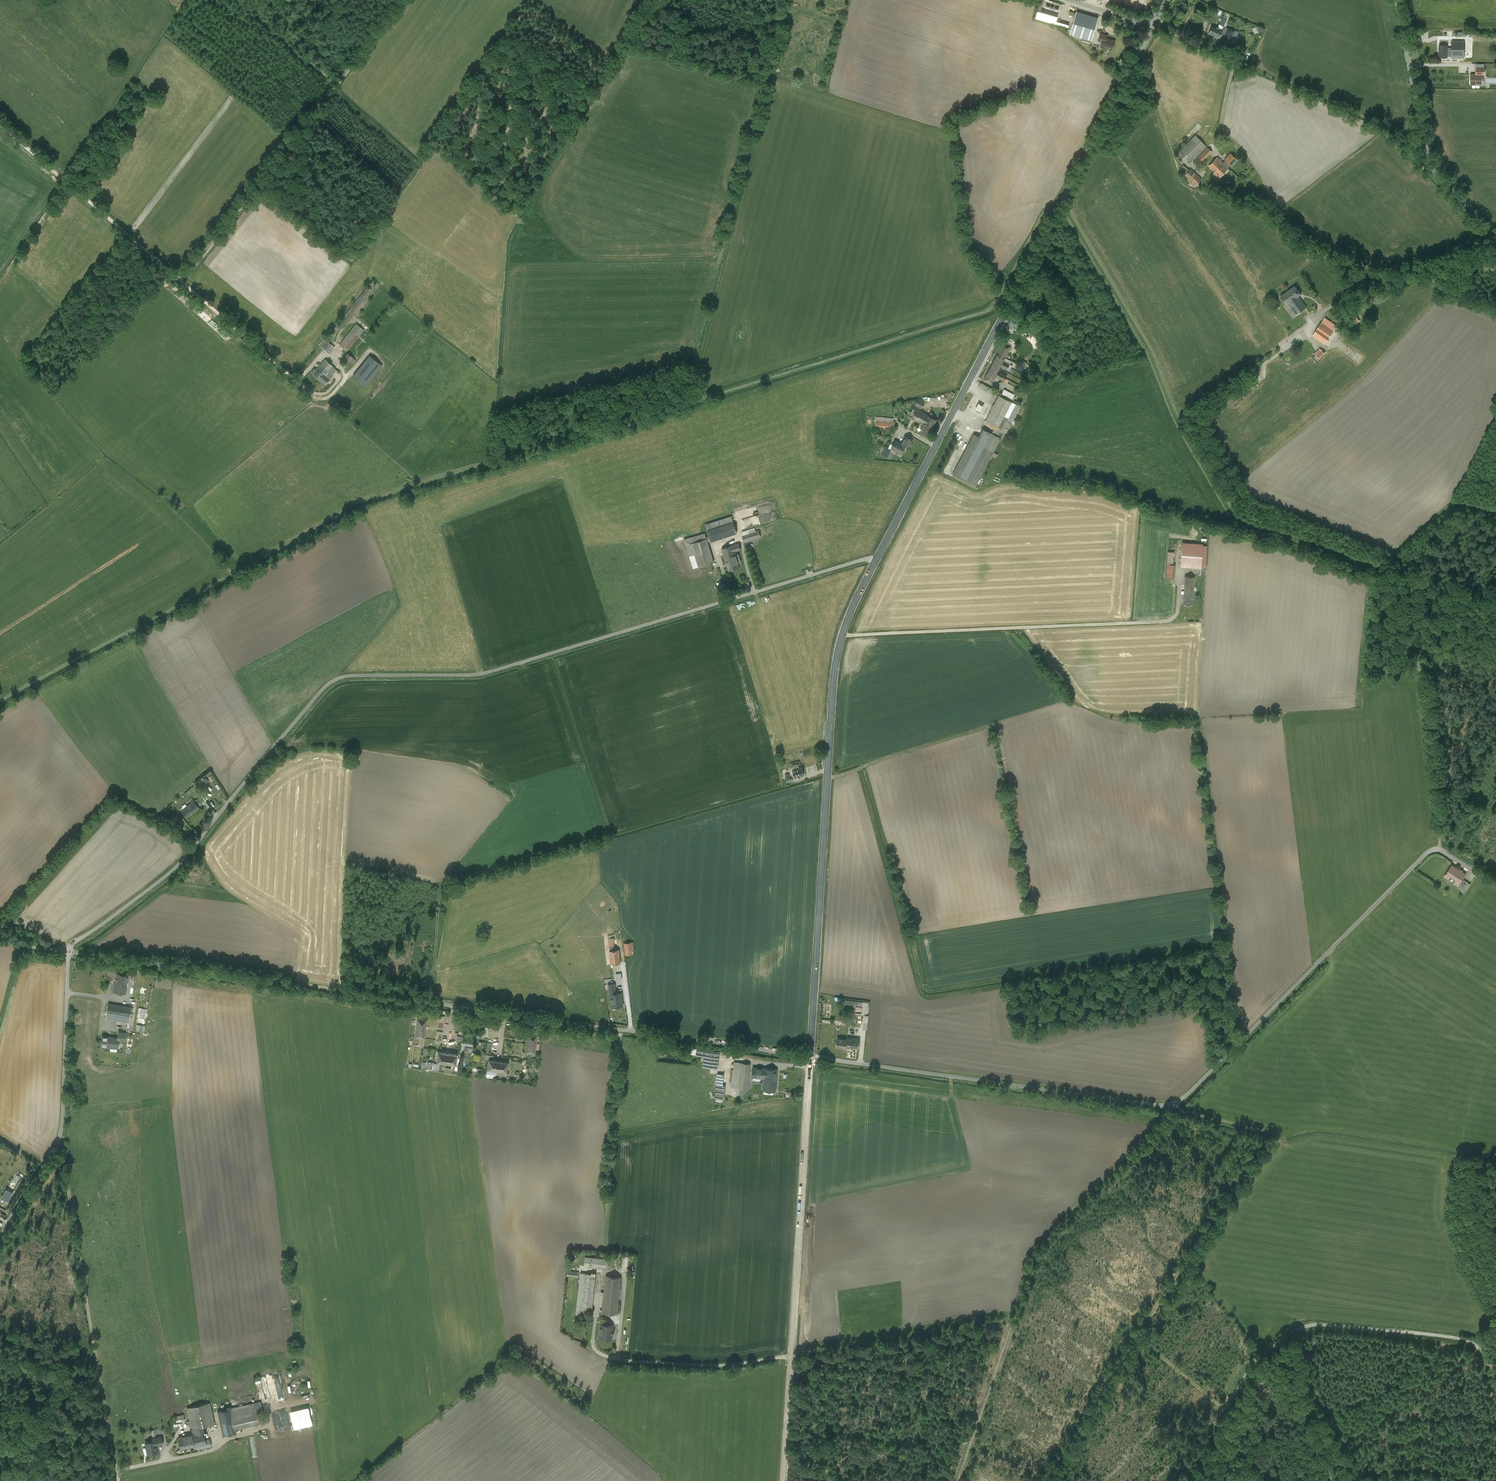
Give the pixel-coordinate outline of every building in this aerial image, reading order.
[(1071,33),(1083,36),(1081,41),(1090,43),(1097,20),(1077,14),(1071,33)] [(1209,34),(1221,39),(1226,27),(1224,26),(1223,26),(1221,30),(1212,27),(1209,34)] [(1226,27),(1221,39),(1233,44),(1236,37),(1240,39),(1242,34),(1226,27)] [(1101,34),(1098,42),(1102,43),(1100,47),(1112,50),(1115,41),(1110,40),(1110,41),(1106,39),(1107,36),(1101,34)] [(1464,58),(1464,41),(1452,41),(1452,52),(1447,52),(1447,45),(1440,45),(1440,57),(1447,57),(1447,59),(1452,59),(1452,58),(1464,58)] [(1238,46),(1235,52),(1243,55),(1246,49),(1238,46)] [(1485,67),(1480,67),(1480,71),(1476,71),(1476,74),(1470,74),(1470,85),(1476,85),(1476,84),(1482,84),(1482,75),(1485,75),(1485,67)] [(1197,157),(1198,157),(1193,162),(1197,166),(1212,152),(1196,135),(1176,154),(1181,160),(1185,156),(1191,163),(1197,157)] [(1214,172),(1213,173),(1218,179),(1229,169),(1228,167),(1230,165),(1231,166),(1236,159),(1231,154),(1223,162),(1217,157),(1208,166),(1214,172)] [(1189,170),(1183,164),(1179,169),(1185,175),(1183,177),(1194,186),(1202,179),(1191,169),(1189,170)] [(326,351),(329,354),(335,347),(329,342),(339,329),(340,329),(372,289),(368,286),(336,326),(325,339),(324,338),(318,345),(326,351)] [(1287,304),(1288,304),(1292,301),(1293,303),(1294,303),(1295,305),(1301,300),(1298,296),(1301,294),(1295,286),(1281,297),(1286,305),(1287,304)] [(1292,301),(1288,304),(1296,315),(1307,308),(1301,300),(1295,305),(1294,303),(1293,303),(1292,301)] [(1353,326),(1360,322),(1355,315),(1348,319),(1353,326)] [(1313,336),(1325,344),(1337,326),(1325,318),(1313,336)] [(356,323),(339,344),(347,351),(364,330),(356,323)] [(1009,350),(1001,345),(997,354),(1005,358),(1009,350)] [(1325,353),(1321,350),(1316,355),(1320,358),(1325,353)] [(352,365),(356,360),(348,353),(342,359),(348,365),(350,363),(352,365)] [(1005,358),(997,354),(994,359),(1002,363),(1003,360),(1005,358)] [(365,387),(381,365),(367,355),(351,377),(365,387)] [(311,372),(319,379),(322,376),(323,376),(327,371),(332,375),(337,370),(325,359),(315,369),(314,368),(311,372)] [(1002,363),(994,359),(991,364),(999,368),(1000,366),(1002,363)] [(1009,363),(1003,360),(1002,363),(1000,366),(1006,369),(1009,363)] [(999,368),(991,364),(989,369),(997,373),(998,370),(999,368)] [(997,373),(989,369),(986,374),(994,379),(995,376),(997,373)] [(1007,375),(998,370),(997,373),(995,376),(1004,381),(1007,375)] [(322,376),(319,379),(320,380),(320,379),(325,384),(332,375),(327,371),(323,376),(322,376)] [(994,379),(986,374),(983,379),(991,383),(994,379)] [(1013,398),(1015,394),(1004,389),(1002,394),(1013,398)] [(1015,404),(999,395),(986,420),(984,423),(993,428),(991,433),(995,435),(1000,437),(1003,433),(1005,434),(1011,423),(1011,422),(1014,416),(1015,417),(1017,411),(1019,406),(1015,404)] [(919,397),(915,405),(920,408),(921,409),(925,401),(919,397)] [(983,406),(978,403),(975,409),(980,412),(983,406)] [(926,414),(919,410),(920,408),(915,405),(913,408),(915,408),(912,413),(911,412),(909,416),(920,422),(917,427),(916,426),(916,427),(917,427),(916,429),(928,435),(936,419),(926,414)] [(893,418),(876,416),(875,426),(894,428),(895,421),(893,421),(893,418)] [(979,436),(974,434),(953,474),(975,486),(1000,437),(995,435),(991,433),(983,429),(979,436)] [(905,436),(901,444),(906,446),(908,447),(912,439),(905,436)] [(901,444),(895,441),(891,449),(902,454),(906,446),(901,444)] [(731,516),(705,524),(707,530),(733,522),(731,516)] [(733,522),(707,530),(709,536),(710,541),(737,533),(733,522)] [(766,528),(742,535),(744,541),(768,534),(766,528)] [(706,538),(691,543),(699,566),(713,562),(707,542),(706,538)] [(739,543),(721,548),(728,570),(739,567),(737,563),(741,562),(738,554),(735,555),(734,551),(741,549),(739,543)] [(1175,552),(1168,551),(1167,564),(1174,564),(1175,552)] [(1200,558),(1180,556),(1179,564),(1200,566),(1200,564),(1201,564),(1205,564),(1206,553),(1198,552),(1197,556),(1200,556),(1200,558)] [(1174,564),(1167,564),(1166,578),(1174,578),(1175,564),(1174,564)] [(1194,576),(1185,576),(1183,604),(1193,604),(1194,576)] [(801,766),(792,769),(795,777),(797,776),(798,777),(801,776),(801,775),(804,774),(801,766)] [(206,778),(202,781),(204,785),(213,778),(212,776),(207,779),(206,778)] [(203,795),(197,799),(201,804),(206,800),(203,795)] [(194,800),(182,809),(187,816),(200,807),(194,800)] [(1465,873),(1452,864),(1444,875),(1448,878),(1448,877),(1449,876),(1451,875),(1453,876),(1455,878),(1456,880),(1454,882),(1458,884),(1465,873)] [(631,941),(624,942),(626,954),(633,953),(631,941)] [(619,949),(609,950),(611,964),(620,962),(619,949)] [(128,976),(116,974),(116,972),(105,970),(104,978),(114,980),(114,982),(126,984),(128,976)] [(126,984),(114,982),(112,991),(125,993),(126,984)] [(616,992),(615,983),(608,983),(610,994),(611,994),(612,1007),(622,1005),(621,992),(616,992)] [(132,1007),(108,1003),(106,1018),(129,1022),(132,1007)] [(426,1018),(417,1016),(414,1036),(423,1037),(426,1018)] [(454,1030),(453,1034),(458,1034),(458,1039),(463,1040),(466,1022),(460,1021),(459,1030),(454,1030)] [(538,1032),(527,1031),(524,1050),(535,1052),(538,1032)] [(118,1038),(102,1036),(101,1046),(117,1048),(118,1038)] [(850,1039),(837,1037),(836,1045),(846,1047),(847,1044),(857,1045),(858,1038),(851,1037),(850,1039)] [(719,1051),(697,1048),(696,1054),(704,1055),(702,1065),(717,1067),(719,1051)] [(456,1054),(437,1051),(436,1061),(455,1063),(456,1054)] [(507,1060),(488,1057),(486,1071),(495,1072),(496,1068),(506,1070),(507,1060)] [(750,1063),(734,1061),(732,1086),(747,1088),(750,1063)] [(765,1068),(752,1066),(751,1075),(764,1076),(765,1068)] [(776,1069),(765,1068),(764,1076),(763,1088),(774,1090),(776,1069)] [(719,1084),(717,1083),(715,1098),(723,1099),(725,1084),(719,1084)] [(7,1201),(10,1195),(5,1192),(1,1198),(7,1201)] [(609,1258),(585,1256),(584,1265),(608,1267),(609,1258)] [(568,1264),(566,1275),(578,1276),(580,1266),(568,1264)] [(595,1273),(580,1271),(576,1306),(583,1307),(591,1308),(595,1273)] [(620,1275),(606,1274),(603,1301),(618,1302),(620,1275)] [(618,1302),(603,1301),(602,1311),(616,1311),(618,1302)] [(613,1324),(601,1323),(600,1336),(611,1338),(612,1333),(613,1333),(614,1329),(612,1329),(613,1324)] [(282,1392),(277,1393),(274,1378),(259,1381),(260,1384),(263,1384),(266,1398),(269,1398),(269,1399),(283,1396),(282,1392)] [(260,1401),(230,1408),(232,1414),(262,1407),(260,1401)] [(209,1402),(187,1407),(192,1428),(193,1433),(178,1437),(181,1449),(206,1443),(202,1426),(214,1423),(209,1402)] [(297,1409),(301,1427),(315,1424),(311,1406),(297,1409)] [(262,1407),(232,1414),(233,1418),(257,1413),(263,1412),(262,1407)] [(230,1408),(218,1411),(223,1434),(236,1431),(235,1428),(233,1418),(232,1414),(230,1408)] [(257,1413),(233,1418),(235,1428),(259,1423),(257,1413)] [(161,1436),(152,1438),(152,1440),(154,1440),(155,1444),(162,1443),(161,1436)] [(152,1440),(145,1442),(148,1454),(157,1452),(155,1444),(154,1440),(152,1440)]
